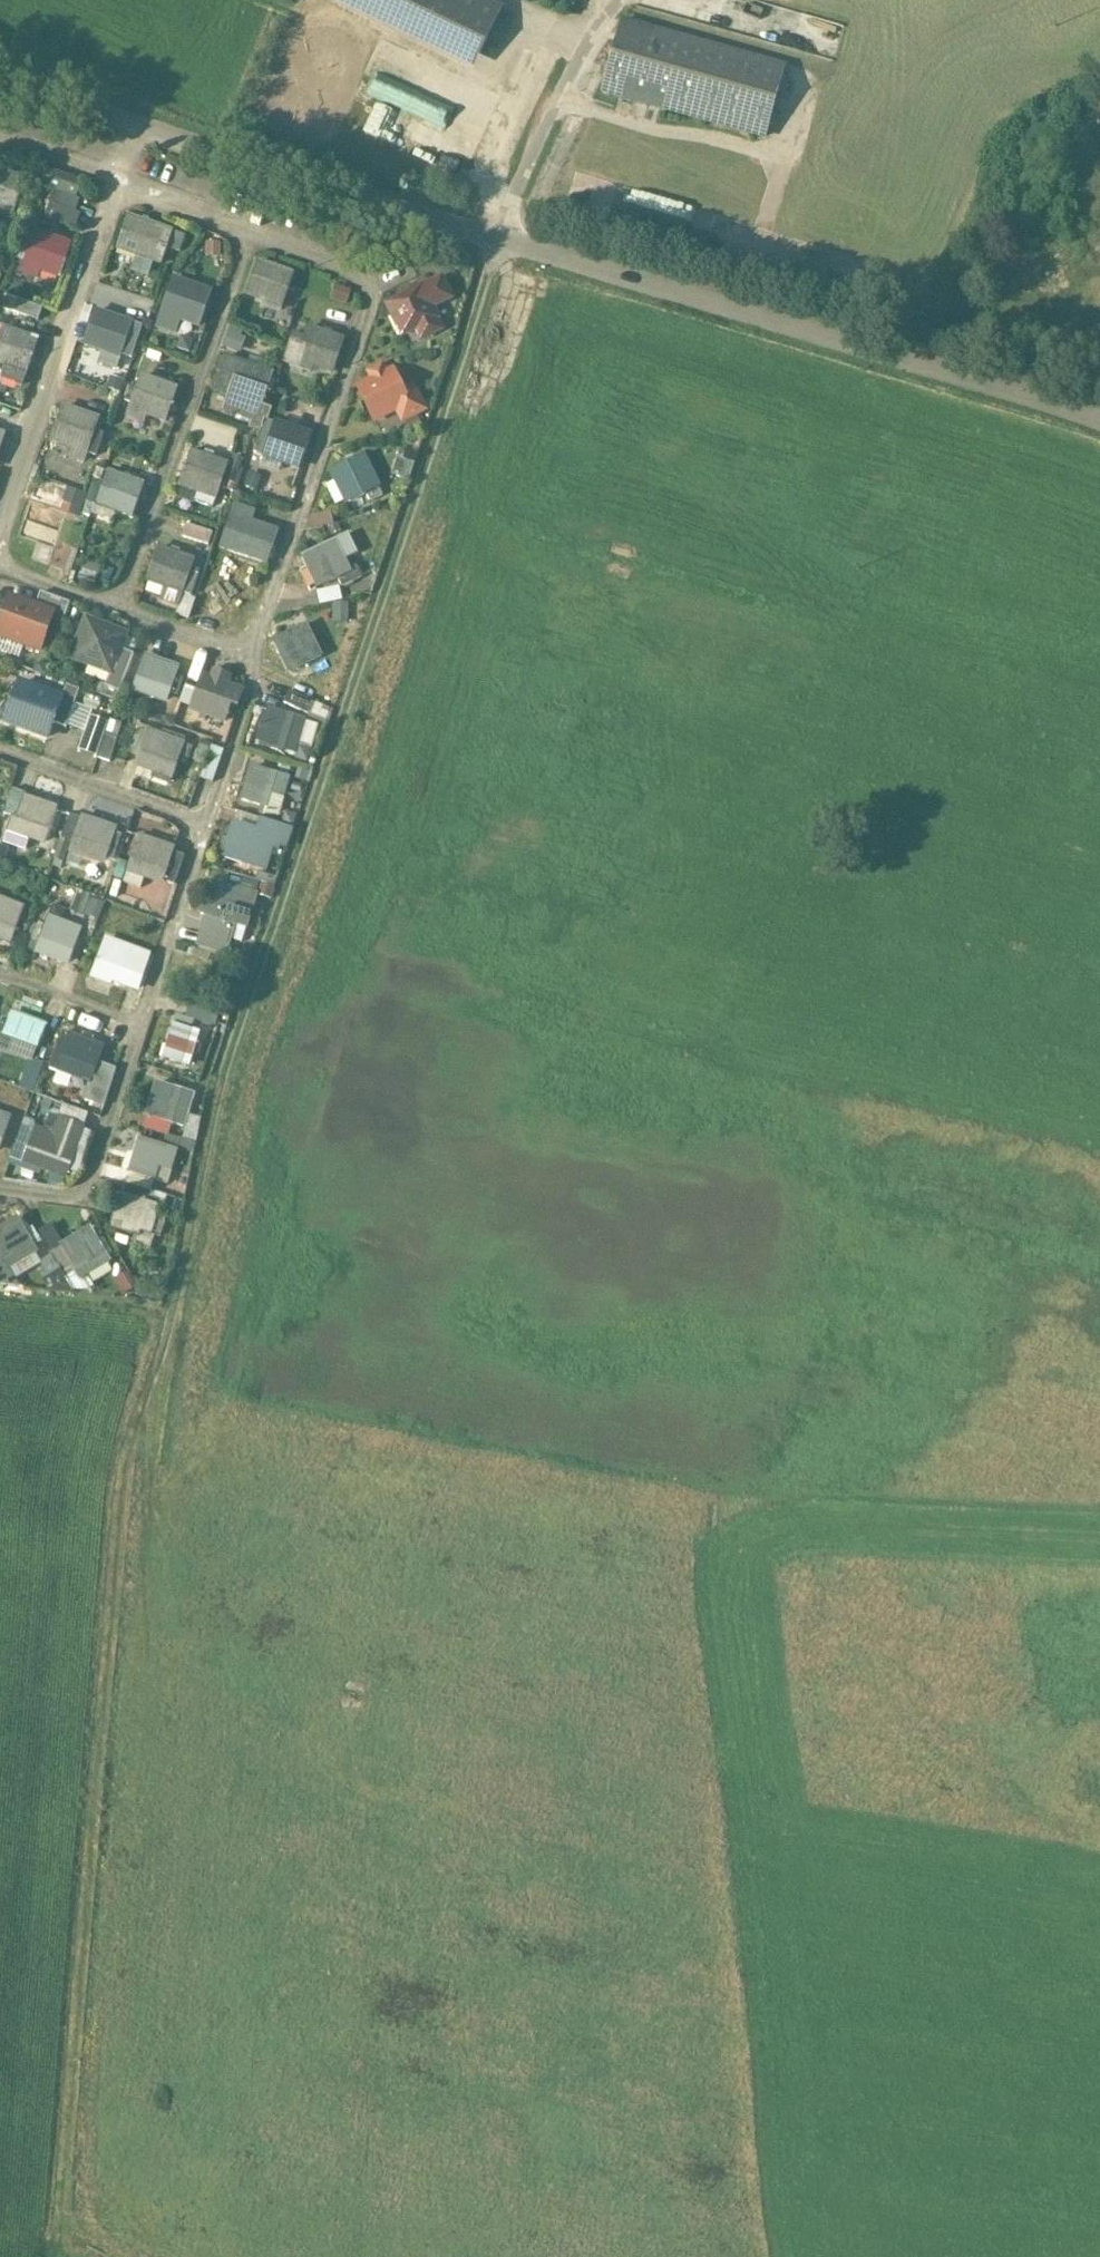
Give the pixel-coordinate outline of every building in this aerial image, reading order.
[(480,0),(365,0),(481,55),(502,11),(480,0)] [(785,68),(623,23),(603,93),(765,138),(785,68)] [(83,182),(45,168),(39,186),(56,192),(77,199),(83,182)] [(0,173),(0,230),(8,233),(13,220),(12,220),(14,214),(15,214),(17,209),(16,209),(25,181),(0,173)] [(77,199),(56,192),(51,204),(60,207),(76,213),(81,201),(77,199)] [(51,204),(46,217),(55,220),(60,207),(51,204)] [(76,213),(60,207),(55,220),(76,228),(76,213)] [(165,230),(130,218),(119,251),(153,263),(155,257),(156,258),(161,241),(165,230)] [(71,246),(36,234),(32,247),(24,244),(19,259),(27,261),(24,270),(22,269),(22,271),(23,271),(22,274),(39,280),(41,272),(60,279),(71,246)] [(161,241),(156,258),(155,257),(153,263),(161,266),(169,244),(161,241)] [(294,276),(258,263),(247,296),(266,302),(264,306),(281,312),(285,302),(290,287),(294,276)] [(442,279),(388,306),(394,319),(400,316),(409,334),(416,331),(437,320),(432,310),(452,300),(442,279)] [(211,295),(175,282),(166,310),(165,310),(159,328),(176,334),(180,321),(199,327),(211,295)] [(298,289),(290,287),(285,302),(292,304),(298,289)] [(338,287),(333,301),(350,306),(354,292),(338,287)] [(43,309),(18,301),(13,313),(39,322),(43,309)] [(142,328),(97,313),(85,346),(104,353),(100,365),(116,371),(117,370),(122,356),(132,359),(142,328)] [(437,320),(416,331),(421,342),(443,331),(437,320)] [(225,347),(244,353),(251,333),(232,327),(225,347)] [(0,328),(0,372),(5,374),(3,380),(22,387),(38,341),(0,328)] [(344,341),(309,329),(305,340),(299,357),(300,357),(298,362),(333,374),(344,341)] [(294,337),(287,358),(298,362),(300,357),(299,357),(305,340),(294,337)] [(274,375),(225,359),(214,391),(231,397),(226,412),(254,421),(252,427),(253,429),(261,432),(265,421),(267,421),(270,411),(263,408),(274,375)] [(393,374),(360,390),(366,403),(371,400),(380,419),(408,405),(393,374)] [(177,390),(142,378),(136,394),(133,404),(133,405),(149,411),(147,416),(166,422),(177,390)] [(129,391),(125,402),(133,404),(136,394),(129,391)] [(416,401),(408,405),(414,417),(422,413),(416,401)] [(99,421),(64,409),(52,442),(70,448),(67,457),(84,463),(87,455),(95,432),(99,421)] [(267,421),(265,421),(261,432),(259,439),(270,442),(267,452),(265,457),(300,469),(311,436),(267,421)] [(95,432),(87,455),(96,457),(104,435),(95,432)] [(270,442),(259,439),(254,453),(265,457),(267,452),(270,442)] [(227,466),(192,454),(181,486),(199,493),(196,502),(213,508),(227,466)] [(364,458),(331,474),(336,483),(340,481),(351,503),(366,495),(379,489),(364,458)] [(144,485),(109,473),(99,500),(115,506),(114,511),(133,518),(144,485)] [(55,478),(44,497),(78,517),(89,498),(55,478)] [(237,483),(227,480),(224,489),(233,493),(237,483)] [(379,489),(366,495),(370,503),(383,497),(379,489)] [(67,516),(30,503),(19,537),(37,544),(31,560),(49,567),(50,566),(58,543),(67,516)] [(256,512),(235,505),(220,549),(268,565),(279,531),(252,522),(256,512)] [(315,527),(336,525),(335,514),(314,516),(315,527)] [(213,533),(186,525),(182,537),(209,546),(213,533)] [(348,537),(302,558),(307,568),(312,566),(322,587),(338,580),(348,575),(351,573),(344,560),(356,555),(348,537)] [(58,543),(50,566),(64,571),(73,548),(58,543)] [(194,561),(159,549),(148,582),(183,594),(184,589),(185,589),(190,572),(194,561)] [(199,575),(190,572),(185,589),(184,589),(183,594),(183,595),(191,597),(199,575)] [(348,575),(338,580),(342,588),(352,583),(348,575)] [(71,603),(41,593),(36,608),(53,614),(51,619),(64,623),(71,603)] [(11,599),(6,612),(3,611),(0,613),(0,628),(0,630),(0,651),(20,658),(24,645),(40,651),(51,619),(53,614),(36,608),(11,599)] [(128,635),(86,619),(71,659),(111,675),(112,675),(122,650),(128,635)] [(307,626),(278,640),(293,671),(322,658),(307,626)] [(122,650),(112,675),(111,675),(106,687),(120,692),(134,655),(122,650)] [(178,669),(146,657),(136,684),(152,689),(150,694),(167,700),(170,692),(176,677),(178,669)] [(214,672),(212,680),(203,677),(191,709),(225,722),(231,706),(237,708),(243,691),(228,686),(230,678),(214,672)] [(183,679),(176,677),(170,692),(178,695),(183,679)] [(62,700),(20,684),(6,722),(49,738),(54,724),(62,700)] [(62,700),(54,724),(67,728),(80,691),(67,686),(62,700)] [(314,704),(290,692),(284,704),(308,716),(314,704)] [(323,707),(314,704),(310,715),(318,719),(323,707)] [(70,724),(89,729),(93,714),(74,709),(70,724)] [(304,721),(270,711),(260,743),(284,750),(288,737),(299,740),(304,721)] [(123,724),(110,720),(98,759),(110,763),(123,724)] [(184,745),(151,733),(142,759),(157,765),(155,770),(173,776),(180,755),(184,745)] [(192,748),(184,745),(180,755),(189,758),(192,748)] [(212,748),(201,779),(213,783),(224,752),(212,748)] [(285,778),(253,768),(248,784),(253,786),(248,802),(267,807),(271,794),(279,797),(285,778)] [(13,790),(4,815),(13,818),(18,820),(25,799),(26,794),(13,790)] [(25,799),(18,820),(13,818),(9,829),(47,842),(58,810),(25,799)] [(71,815),(62,840),(74,844),(83,819),(71,815)] [(116,830),(83,819),(74,844),(74,845),(89,850),(87,856),(105,862),(106,858),(114,834),(116,830)] [(294,829),(261,819),(257,831),(276,837),(274,843),(288,848),(294,829)] [(257,831),(235,824),(230,840),(227,838),(224,846),(227,846),(224,858),(266,871),(274,843),(276,837),(257,831)] [(114,834),(106,858),(113,860),(121,836),(114,834)] [(173,849),(141,838),(132,865),(131,865),(129,870),(145,875),(163,881),(173,852),(173,849)] [(184,856),(173,852),(163,881),(175,885),(184,856)] [(145,875),(129,870),(125,883),(141,888),(145,875)] [(257,895),(217,883),(213,897),(207,895),(201,914),(207,915),(205,922),(233,931),(231,939),(242,942),(257,895)] [(70,909),(98,921),(106,902),(79,890),(70,909)] [(0,900),(0,936),(12,941),(24,909),(0,900)] [(81,931),(49,919),(46,926),(39,945),(54,950),(52,956),(69,962),(81,931)] [(233,931),(205,922),(198,945),(226,953),(231,939),(233,931)] [(39,923),(32,942),(39,945),(46,926),(39,923)] [(146,955),(106,940),(92,977),(109,983),(111,978),(139,988),(150,956),(151,957),(155,945),(150,944),(146,955)] [(13,1014),(10,1022),(3,1019),(0,1028),(0,1045),(33,1057),(45,1026),(13,1014)] [(194,1020),(178,1015),(175,1026),(191,1030),(194,1020)] [(191,1030),(175,1026),(170,1042),(175,1044),(171,1059),(189,1065),(199,1033),(191,1030)] [(104,1048),(64,1033),(50,1069),(72,1077),(74,1073),(91,1080),(98,1062),(104,1048)] [(116,1068),(98,1062),(91,1080),(84,1100),(104,1107),(116,1068)] [(193,1093),(158,1083),(148,1115),(183,1126),(193,1093)] [(87,1114),(64,1105),(59,1117),(61,1118),(83,1126),(87,1114)] [(0,1115),(0,1146),(10,1119),(0,1115)] [(201,1120),(190,1116),(184,1138),(197,1142),(201,1120)] [(61,1118),(55,1135),(36,1128),(35,1131),(29,1147),(22,1166),(38,1172),(40,1166),(62,1173),(68,1172),(84,1127),(83,1126),(61,1118)] [(22,1126),(16,1143),(29,1147),(35,1131),(22,1126)] [(196,1143),(175,1136),(174,1137),(168,1135),(166,1142),(194,1151),(196,1143)] [(177,1150),(141,1139),(131,1172),(168,1183),(172,1170),(171,1169),(177,1150)] [(29,1147),(16,1143),(9,1163),(21,1168),(22,1166),(29,1147)] [(151,1191),(127,1184),(123,1196),(148,1203),(151,1191)] [(148,1203),(123,1196),(118,1212),(119,1212),(114,1228),(138,1235),(139,1231),(151,1234),(156,1218),(159,1207),(148,1203)] [(165,1221),(156,1218),(151,1234),(160,1237),(165,1221)] [(0,1231),(0,1256),(9,1270),(38,1252),(19,1220),(0,1231)] [(91,1229),(62,1247),(77,1272),(81,1279),(110,1261),(99,1242),(91,1229)] [(77,1272),(62,1247),(52,1253),(67,1278),(77,1272)] [(0,1256),(0,1284),(18,1286),(9,1270),(0,1256)]
